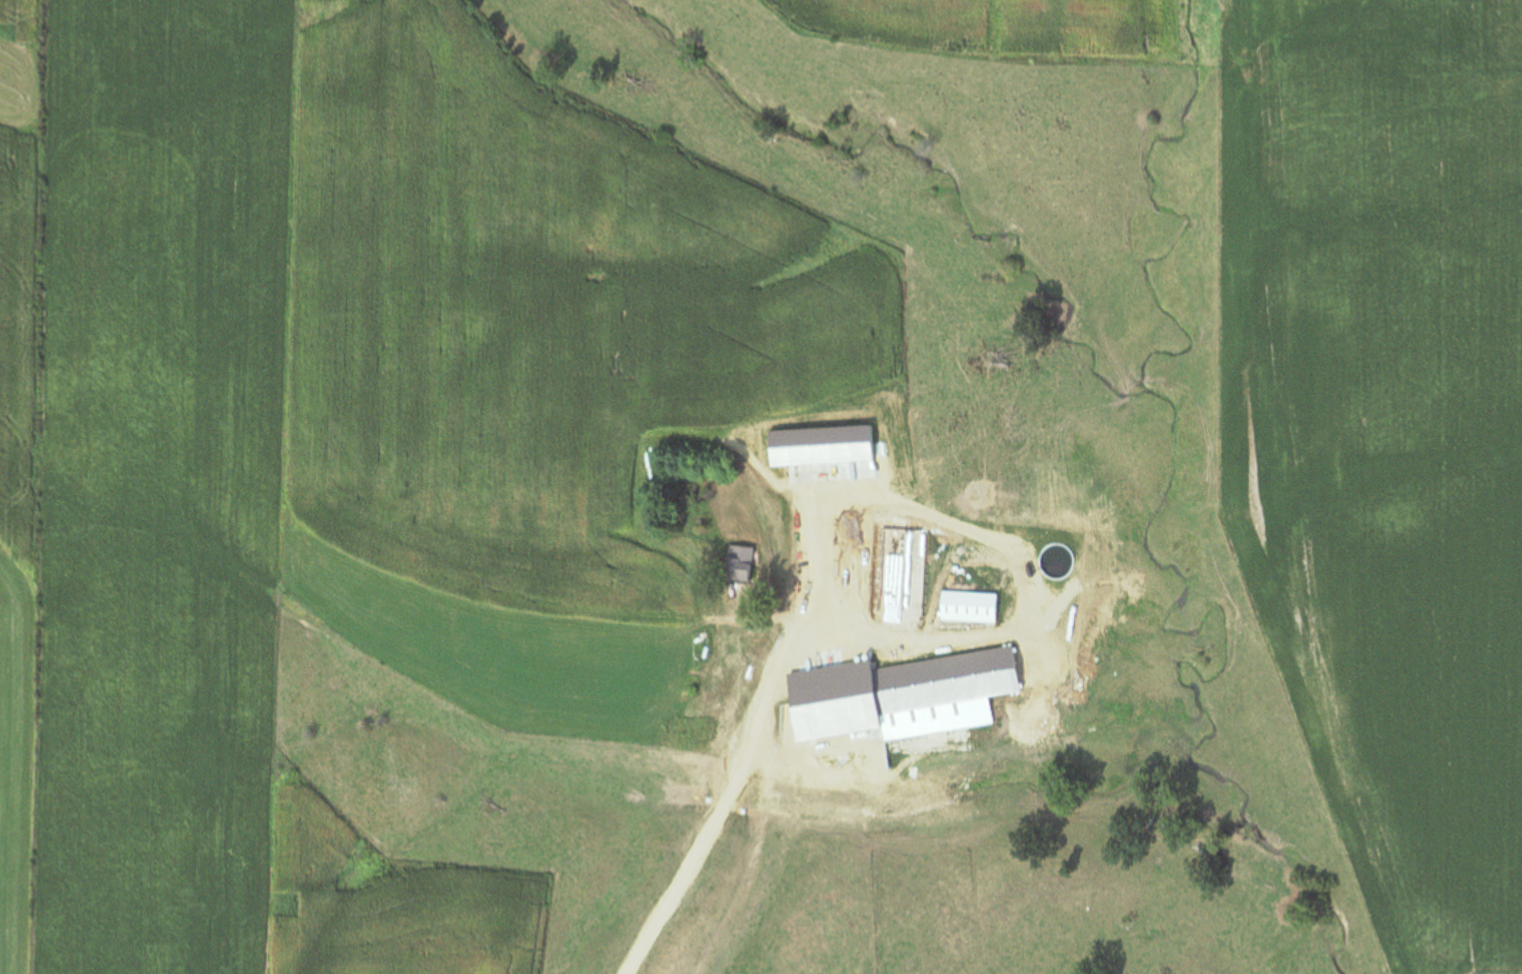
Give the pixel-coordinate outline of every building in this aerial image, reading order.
[(869,459),(834,456),(825,569),(860,572),(869,459)] [(753,549),(727,546),(723,581),(749,583),(753,549)] [(783,563),(809,566),(811,551),(785,548),(783,563)] [(998,594),(942,593),(941,622),(997,623),(998,594)] [(817,623),(811,611),(800,616),(805,628),(817,623)] [(837,625),(837,638),(850,638),(850,625),(837,625)] [(992,728),(989,697),(1021,693),(1016,651),(830,672),(832,687),(783,693),(787,724),(810,722),(809,714),(832,712),(833,723),(871,719),(873,742),(992,728)]
